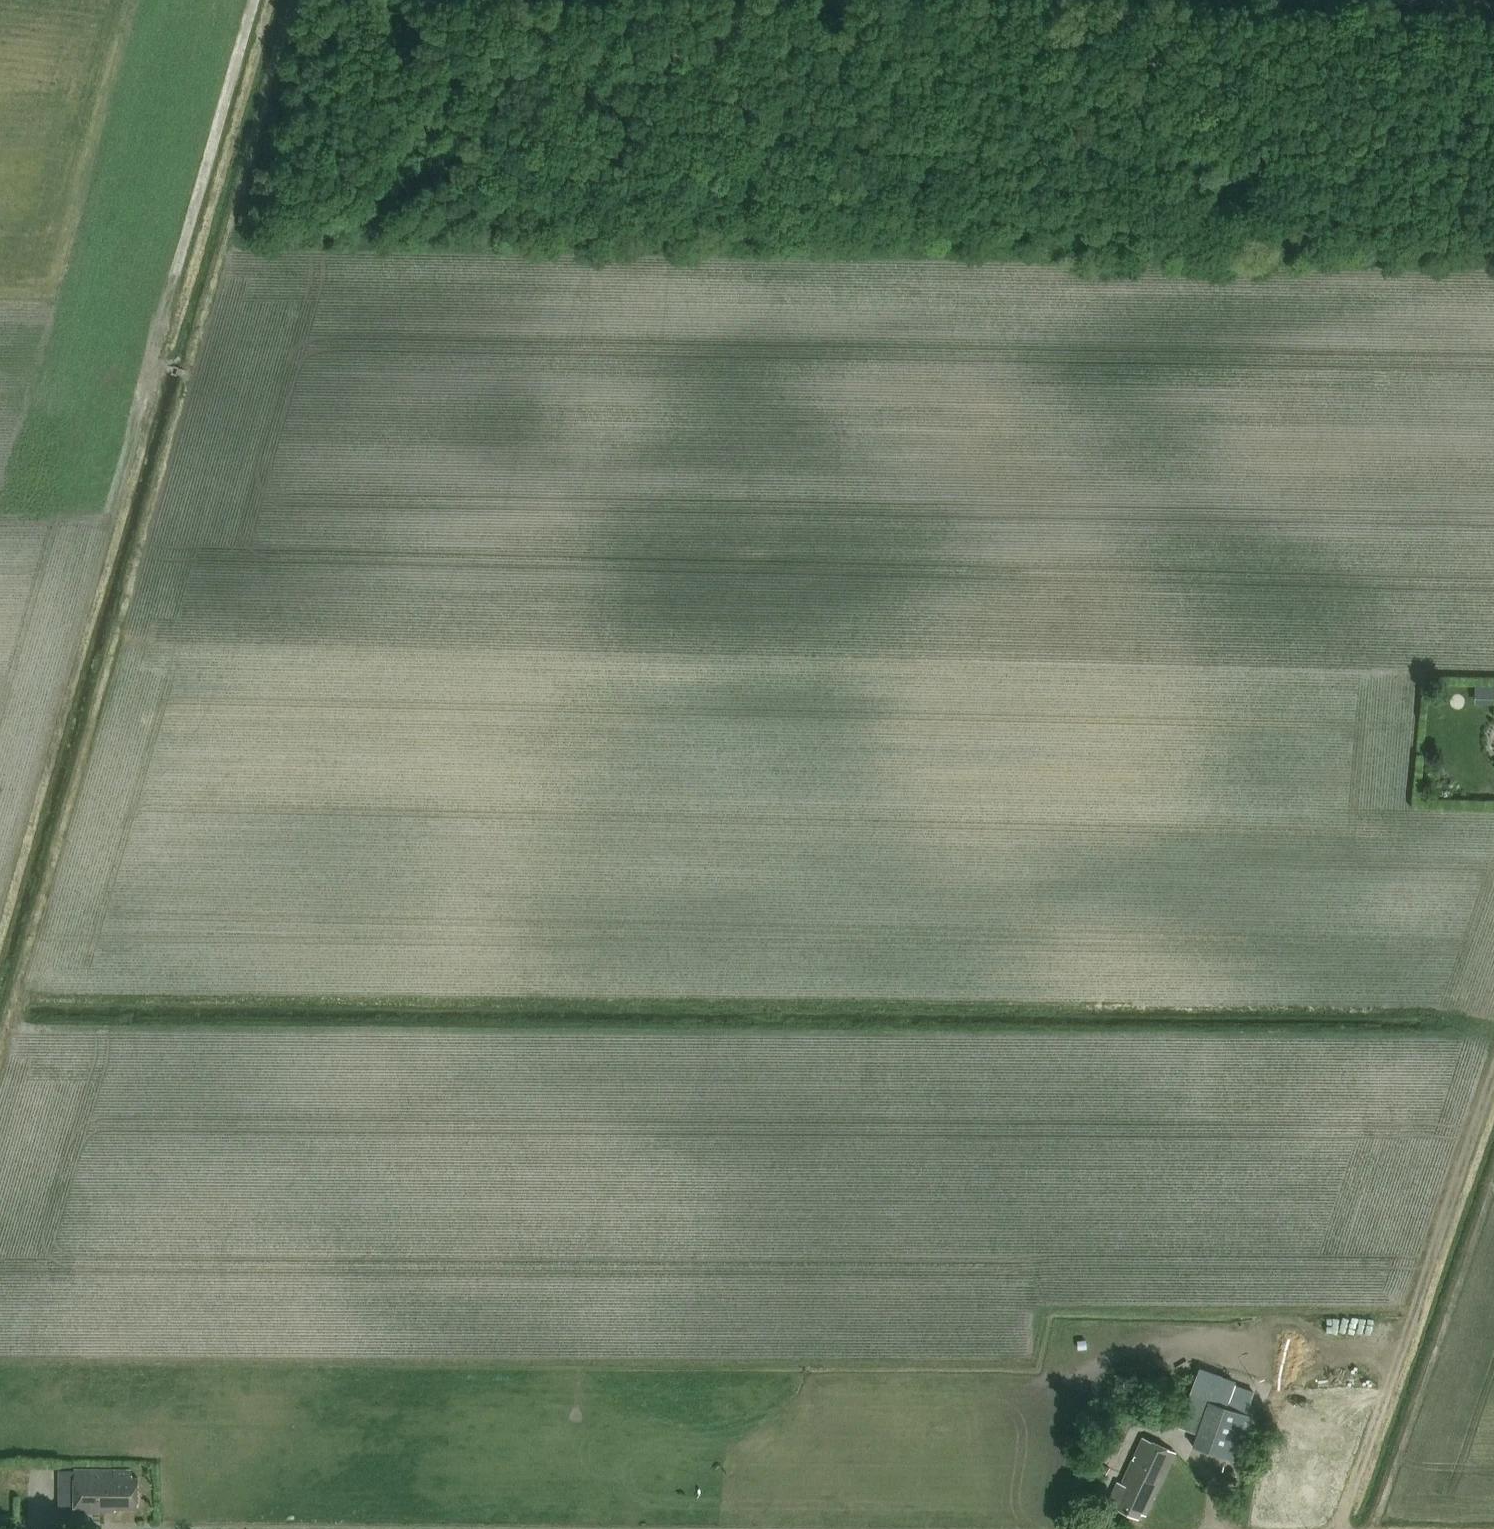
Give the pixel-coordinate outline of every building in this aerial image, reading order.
[(1247,1411),(1254,1390),(1231,1383),(1224,1404),(1207,1398),(1200,1395),(1190,1423),(1198,1426),(1192,1446),(1245,1463),(1261,1416),(1247,1411)] [(1176,1450),(1145,1436),(1123,1482),(1118,1480),(1110,1497),(1113,1503),(1140,1516),(1142,1511),(1147,1514),(1176,1450)] [(1106,1476),(1111,1468),(1102,1463),(1097,1471),(1106,1476)] [(137,1506),(137,1474),(132,1474),(131,1467),(61,1467),(61,1488),(73,1488),(73,1510),(115,1511),(115,1506),(137,1506)]
